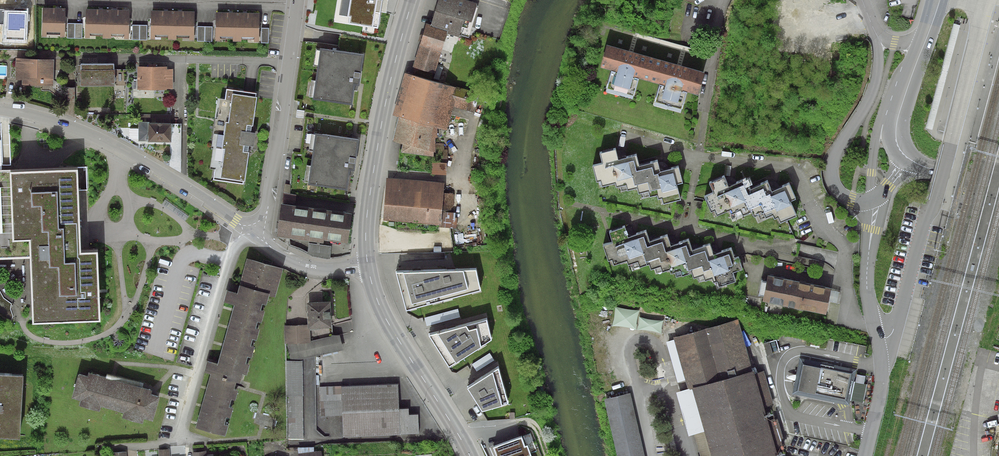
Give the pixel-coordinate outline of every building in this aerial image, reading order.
[(378,28),(380,12),(386,13),(388,0),(341,0),(339,15),(348,16),(347,17),(350,18),(349,23),(378,28)] [(466,0),(439,0),(432,26),(448,30),(447,33),(460,37),(460,35),(469,38),(479,6),(477,6),(477,3),(466,0)] [(66,8),(43,7),(41,34),(65,34),(66,8)] [(0,9),(0,24),(4,24),(3,42),(27,43),(29,10),(0,9)] [(130,10),(86,9),(85,35),(129,36),(130,10)] [(195,11),(151,10),(151,37),(194,38),(195,11)] [(260,13),(216,12),(215,38),(259,40),(260,13)] [(82,39),(82,24),(67,23),(67,38),(82,39)] [(432,26),(426,24),(411,74),(439,82),(443,66),(438,65),(447,33),(448,30),(432,26)] [(147,40),(147,25),(132,25),(132,40),(147,40)] [(213,27),(197,26),(197,41),(212,42),(213,27)] [(705,72),(606,44),(600,68),(611,71),(606,88),(633,96),(639,78),(660,84),(655,102),(682,110),(687,92),(698,95),(705,72)] [(364,55),(320,49),(313,100),(352,105),(355,85),(360,86),(364,55)] [(54,59),(16,58),(15,80),(22,80),(22,85),(54,86),(54,59)] [(115,64),(81,64),(81,87),(115,87),(115,85),(115,70),(115,64)] [(168,67),(138,66),(137,90),(167,90),(167,89),(173,89),(173,69),(168,69),(168,67)] [(126,69),(115,70),(115,85),(127,85),(126,69)] [(392,116),(398,117),(445,130),(447,131),(453,106),(475,112),(480,93),(439,82),(411,74),(405,72),(392,116)] [(74,87),(66,87),(66,101),(75,101),(74,87)] [(259,93),(225,88),(224,99),(220,98),(217,118),(215,118),(211,147),(213,147),(210,168),(215,170),(213,181),(245,186),(250,152),(244,151),(245,146),(254,148),(256,132),(247,131),(248,126),(254,127),(259,93)] [(172,114),(139,114),(139,141),(148,141),(148,142),(171,142),(170,161),(181,161),(181,134),(172,134),(172,114)] [(445,130),(398,117),(393,141),(403,144),(401,153),(434,156),(434,152),(436,152),(435,138),(438,138),(438,134),(445,136),(445,130)] [(359,140),(316,134),(308,185),(348,191),(351,171),(354,172),(359,140)] [(602,163),(592,166),(596,181),(600,180),(602,186),(615,183),(616,188),(626,185),(627,191),(637,188),(638,193),(648,190),(649,197),(657,195),(658,200),(661,199),(663,206),(682,201),(678,186),(684,184),(679,165),(661,169),(659,160),(640,165),(637,154),(618,159),(615,150),(600,154),(602,163)] [(78,168),(0,171),(0,257),(30,256),(33,323),(101,320),(98,250),(81,250),(78,168)] [(712,192),(703,196),(709,211),(713,209),(715,215),(728,210),(729,214),(739,210),(741,215),(751,211),(753,216),(761,212),(764,218),(771,215),(773,219),(776,218),(779,224),(797,217),(791,202),(797,200),(789,181),(771,189),(767,180),(749,188),(745,178),(727,186),(723,177),(708,183),(712,192)] [(446,182),(386,178),(383,221),(440,225),(440,227),(457,228),(457,218),(455,218),(456,213),(453,213),(455,193),(445,192),(446,182)] [(291,185),(285,184),(282,202),(295,204),(296,195),(290,194),(291,185)] [(353,214),(281,204),(276,237),(278,237),(290,239),(323,243),(324,241),(348,244),(353,214)] [(624,226),(610,231),(614,241),(604,244),(609,258),(613,257),(615,263),(627,258),(629,263),(638,260),(640,266),(650,263),(652,267),(661,264),(663,270),(669,268),(671,273),(680,270),(682,276),(691,273),(693,278),(703,274),(705,281),(712,278),(713,283),(716,281),(718,287),(737,281),(734,271),(743,268),(739,255),(736,256),(732,246),(714,252),(711,242),(693,248),(689,237),(671,243),(668,233),(649,240),(646,230),(627,237),(624,226)] [(331,246),(309,243),(308,252),(300,248),(290,245),(290,239),(278,237),(278,239),(288,246),(299,250),(312,257),(330,259),(331,246)] [(283,269),(247,259),(237,294),(227,291),(224,303),(233,305),(217,364),(207,361),(203,373),(210,375),(195,428),(225,436),(243,374),(246,375),(269,295),(276,296),(283,269)] [(476,268),(396,271),(406,310),(481,289),(476,268)] [(831,288),(768,275),(762,302),(826,315),(831,288)] [(330,302),(307,303),(308,325),(308,329),(310,329),(332,328),(330,302)] [(458,309),(424,318),(427,326),(460,317),(458,309)] [(492,339),(487,318),(428,334),(449,366),(492,339)] [(674,338),(688,389),(692,388),(704,431),(707,441),(711,455),(778,455),(776,448),(785,446),(777,418),(768,420),(765,408),(774,405),(764,371),(755,373),(754,371),(753,371),(738,319),(674,338)] [(308,325),(284,326),(285,344),(286,344),(311,343),(310,329),(308,329),(308,325)] [(344,350),(340,336),(333,335),(333,328),(332,328),(310,329),(311,343),(286,344),(291,361),(344,350)] [(773,355),(769,342),(763,344),(767,356),(773,355)] [(494,360),(489,353),(472,364),(477,371),(494,360)] [(854,382),(857,370),(799,358),(792,394),(849,406),(850,400),(854,382)] [(291,361),(286,361),(287,439),(304,439),(302,361),(291,361)] [(510,400),(499,362),(467,383),(482,407),(510,400)] [(0,373),(0,437),(20,438),(24,375),(0,373)] [(88,377),(79,375),(72,398),(81,401),(79,406),(99,411),(101,406),(124,413),(123,418),(143,424),(144,419),(153,422),(160,397),(151,395),(152,391),(142,388),(106,378),(89,373),(88,377)] [(106,378),(142,388),(143,384),(107,373),(106,378)] [(866,376),(857,374),(855,382),(864,384),(866,376)] [(855,382),(854,382),(850,400),(863,403),(867,385),(864,384),(855,382)] [(398,384),(320,388),(321,416),(343,415),(344,437),(419,434),(418,414),(409,415),(409,409),(399,409),(398,384)] [(704,431),(692,388),(688,389),(676,392),(688,436),(694,435),(704,431)] [(604,399),(617,455),(645,455),(630,393),(604,399)] [(704,431),(694,435),(700,455),(711,455),(707,441),(704,431)] [(521,433),(491,444),(496,455),(530,455),(528,452),(531,451),(527,441),(525,442),(521,433)]
